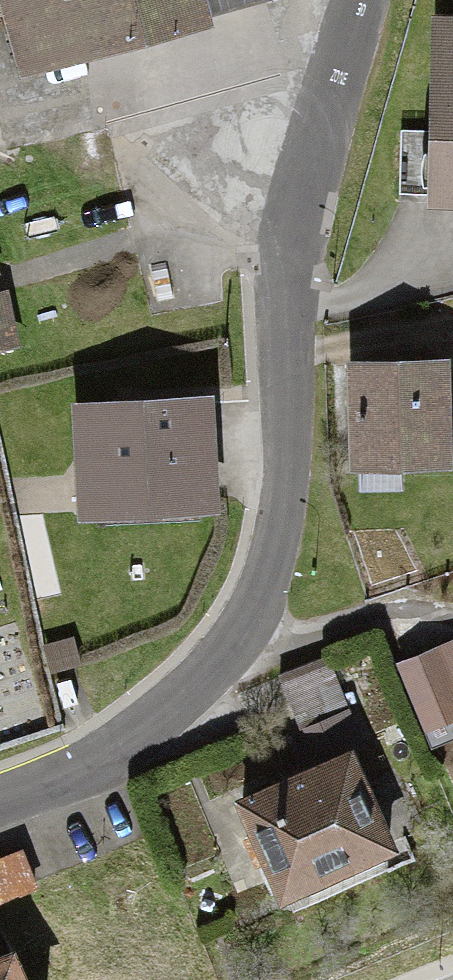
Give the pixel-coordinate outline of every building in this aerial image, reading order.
[(18,66),(205,20),(201,0),(2,0),(18,66)] [(432,31),(428,195),(452,196),(452,32),(432,31)] [(442,360),(344,364),(348,464),(446,459),(442,360)] [(227,404),(87,409),(91,515),(231,509),(227,404)] [(397,668),(420,724),(452,710),(452,703),(432,653),(397,668)] [(343,759),(248,799),(290,899),(385,860),(343,759)] [(39,957),(0,974),(0,979),(50,979),(39,957)]
